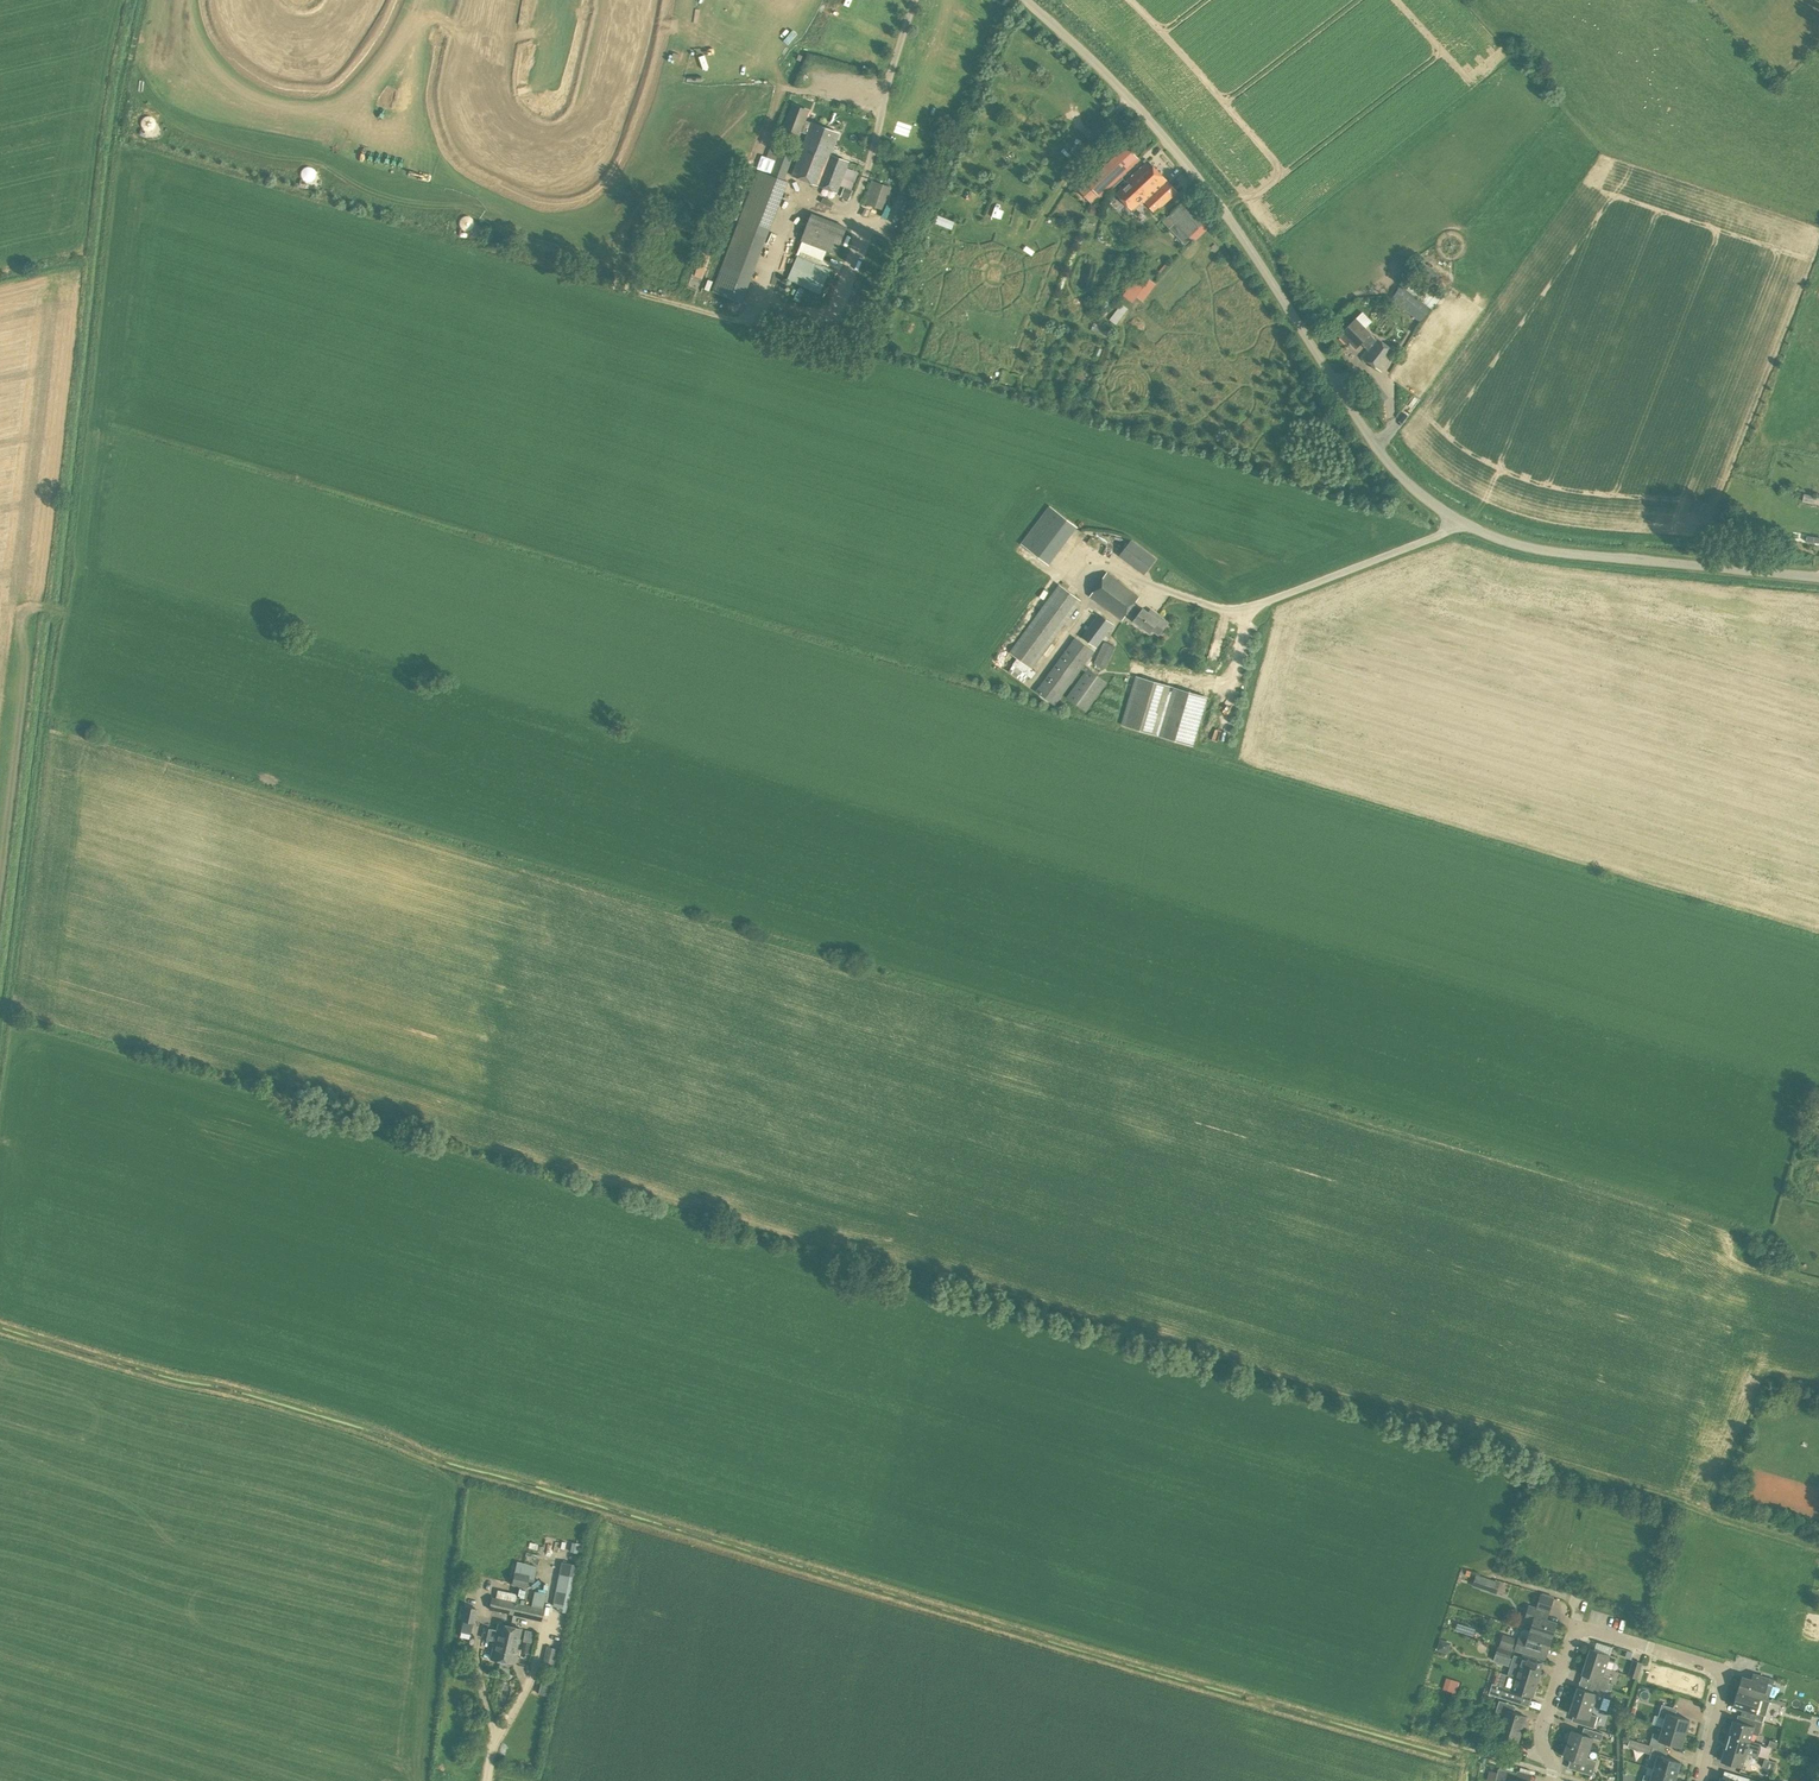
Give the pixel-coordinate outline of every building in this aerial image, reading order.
[(862,82),(862,76),(852,74),(851,81),(862,82)] [(808,111),(793,106),(784,129),(800,135),(801,132),(805,133),(806,133),(808,134),(812,122),(805,120),(808,111)] [(837,193),(843,180),(842,179),(849,162),(832,155),(840,133),(812,122),(808,134),(792,176),(837,193)] [(1100,196),(1138,160),(1124,144),(1085,181),(1100,196)] [(784,181),(794,155),(770,146),(766,157),(775,160),(769,175),(757,170),(737,225),(768,236),(788,182),(784,181)] [(1155,213),(1177,191),(1148,161),(1127,181),(1128,183),(1117,194),(1133,211),(1143,201),(1155,213)] [(884,210),(892,187),(871,180),(863,203),(884,210)] [(824,198),(824,191),(803,192),(803,199),(824,198)] [(1189,237),(1203,223),(1182,202),(1163,221),(1169,228),(1175,223),(1189,237)] [(836,256),(847,228),(811,214),(801,242),(836,256)] [(820,293),(830,270),(797,256),(787,279),(820,293)] [(1132,303),(1149,279),(1139,272),(1122,295),(1132,303)] [(1420,321),(1431,307),(1402,285),(1391,299),(1420,321)] [(1103,309),(1114,297),(1106,291),(1096,303),(1103,309)] [(1355,319),(1339,335),(1347,343),(1349,341),(1355,348),(1360,343),(1367,350),(1362,357),(1381,371),(1395,352),(1375,338),(1370,333),(1355,319)] [(1049,565),(1078,527),(1050,506),(1021,544),(1049,565)] [(1144,575),(1156,558),(1131,539),(1118,556),(1144,575)] [(1122,621),(1127,614),(1134,604),(1140,596),(1107,572),(1089,596),(1122,621)] [(1032,669),(1081,601),(1060,585),(1011,654),(1032,669)] [(1135,620),(1142,609),(1134,604),(1127,614),(1135,620)] [(1143,609),(1142,609),(1135,620),(1134,621),(1150,632),(1151,631),(1159,636),(1169,621),(1161,616),(1158,620),(1143,609)] [(1096,648),(1114,624),(1098,613),(1081,637),(1096,648)] [(1107,682),(1084,665),(1094,651),(1074,637),(1035,691),(1054,705),(1081,669),(1085,671),(1066,697),(1086,711),(1107,682)] [(1106,668),(1116,646),(1104,641),(1094,663),(1106,668)] [(1035,689),(1040,684),(1027,674),(1023,680),(1035,689)] [(1195,745),(1208,697),(1137,676),(1124,725),(1195,745)] [(579,1553),(581,1544),(571,1542),(569,1551),(579,1553)] [(529,1554),(527,1559),(539,1562),(540,1556),(529,1554)] [(533,1582),(537,1565),(516,1561),(511,1585),(526,1588),(528,1581),(533,1582)] [(576,1565),(560,1562),(552,1606),(556,1606),(556,1610),(567,1613),(576,1565)] [(1495,1580),(1487,1578),(1483,1590),(1491,1593),(1495,1580)] [(515,1602),(512,1614),(541,1621),(544,1608),(543,1608),(546,1593),(534,1591),(531,1605),(524,1603),(524,1600),(521,1599),(520,1603),(515,1602)] [(1551,1605),(1554,1598),(1541,1594),(1539,1601),(1551,1605)] [(512,1614),(515,1602),(491,1596),(489,1609),(512,1614)] [(475,1623),(478,1608),(464,1605),(461,1620),(463,1621),(461,1631),(470,1633),(472,1622),(475,1623)] [(1530,1630),(1552,1637),(1556,1622),(1541,1618),(1544,1610),(1529,1605),(1524,1619),(1533,1621),(1530,1630)] [(1473,1636),(1475,1628),(1457,1623),(1455,1630),(1473,1636)] [(501,1661),(509,1626),(498,1624),(496,1630),(483,1627),(481,1638),(494,1641),(490,1658),(501,1661)] [(509,1626),(501,1661),(512,1663),(520,1629),(509,1626)] [(531,1643),(533,1631),(525,1630),(523,1641),(531,1643)] [(1547,1652),(1552,1637),(1530,1630),(1527,1639),(1519,1636),(1514,1649),(1530,1654),(1532,1647),(1547,1652)] [(1511,1650),(1515,1638),(1502,1634),(1498,1646),(1511,1650)] [(1447,1653),(1451,1642),(1440,1639),(1436,1650),(1447,1653)] [(1509,1658),(1511,1650),(1497,1646),(1494,1654),(1509,1658)] [(555,1672),(559,1650),(546,1647),(541,1669),(555,1672)] [(1585,1661),(1605,1668),(1608,1660),(1615,1662),(1616,1657),(1590,1648),(1585,1661)] [(1515,1677),(1537,1684),(1544,1661),(1522,1654),(1521,1657),(1514,1654),(1507,1674),(1515,1676),(1515,1677)] [(1636,1678),(1641,1663),(1633,1660),(1628,1675),(1636,1678)] [(1591,1684),(1606,1689),(1610,1691),(1613,1684),(1608,1682),(1610,1677),(1603,1675),(1605,1668),(1585,1661),(1581,1674),(1593,1677),(1591,1684)] [(1507,1674),(1500,1672),(1496,1685),(1492,1683),(1488,1694),(1500,1697),(1516,1702),(1520,1692),(1532,1697),(1537,1684),(1515,1677),(1515,1676),(1507,1674)] [(1760,1698),(1768,1701),(1772,1686),(1774,1679),(1758,1674),(1756,1681),(1742,1676),(1737,1691),(1760,1698)] [(1455,1693),(1459,1682),(1445,1678),(1442,1689),(1455,1693)] [(551,1683),(541,1681),(538,1694),(548,1696),(551,1683)] [(1573,1700),(1593,1706),(1600,1709),(1606,1689),(1591,1684),(1589,1691),(1577,1687),(1573,1700)] [(1742,1709),(1740,1715),(1749,1717),(1762,1722),(1764,1715),(1756,1712),(1760,1698),(1737,1691),(1733,1706),(1742,1709)] [(1454,1706),(1457,1696),(1452,1694),(1448,1704),(1454,1706)] [(1602,1708),(1609,1710),(1614,1699),(1606,1697),(1602,1708)] [(1501,1722),(1522,1729),(1526,1716),(1510,1711),(1513,1704),(1499,1700),(1495,1712),(1503,1714),(1501,1722)] [(1590,1714),(1593,1706),(1573,1700),(1569,1712),(1577,1715),(1575,1722),(1593,1728),(1597,1716),(1590,1714)] [(1544,1710),(1546,1703),(1534,1701),(1533,1708),(1544,1710)] [(1662,1726),(1685,1733),(1689,1720),(1675,1715),(1677,1709),(1661,1704),(1658,1716),(1664,1718),(1662,1726)] [(1758,1735),(1762,1722),(1749,1717),(1747,1724),(1733,1720),(1729,1734),(1749,1740),(1751,1733),(1758,1735)] [(1518,1742),(1522,1729),(1501,1722),(1498,1730),(1490,1728),(1486,1740),(1500,1744),(1502,1737),(1518,1742)] [(1463,1738),(1465,1731),(1443,1724),(1440,1733),(1450,1736),(1450,1734),(1463,1738)] [(1681,1747),(1685,1733),(1662,1726),(1659,1735),(1653,1733),(1649,1745),(1652,1746),(1665,1749),(1667,1743),(1681,1747)] [(1567,1743),(1589,1750),(1593,1738),(1601,1740),(1603,1733),(1589,1729),(1587,1736),(1571,1730),(1567,1743)] [(1745,1753),(1749,1740),(1729,1734),(1725,1747),(1745,1753)] [(1637,1741),(1630,1739),(1627,1747),(1635,1749),(1637,1741)] [(1776,1748),(1778,1742),(1769,1739),(1767,1746),(1776,1748)] [(1586,1757),(1589,1750),(1567,1743),(1563,1756),(1579,1761),(1576,1770),(1592,1775),(1597,1760),(1586,1757)] [(1668,1750),(1665,1749),(1652,1746),(1649,1758),(1656,1760),(1653,1768),(1676,1775),(1680,1762),(1666,1757),(1668,1750)] [(1741,1767),(1745,1753),(1725,1747),(1721,1761),(1741,1767)] [(1768,1768),(1770,1761),(1764,1759),(1761,1766),(1768,1768)] [(1515,1779),(1517,1772),(1498,1768),(1495,1780),(1522,1780),(1515,1779)] [(1676,1775),(1653,1768),(1651,1777),(1644,1774),(1642,1780),(1674,1780),(1676,1775)]
